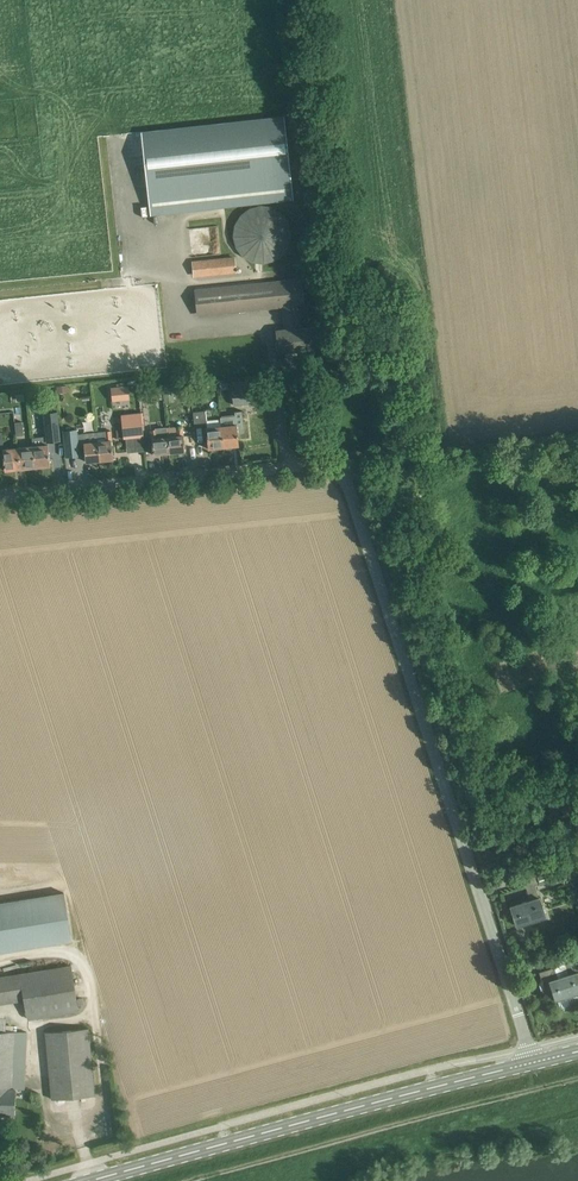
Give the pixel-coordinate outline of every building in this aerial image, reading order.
[(293,199),(284,115),(141,131),(151,215),(293,199)] [(291,236),(291,234),(291,232),(291,229),(290,227),(289,225),(289,223),(288,221),(287,219),(285,217),(284,215),(282,213),(281,212),(279,211),(277,209),(275,208),(273,207),(270,207),(268,206),(266,206),(264,206),(261,206),(259,206),(257,206),(255,207),(253,207),(250,208),(248,209),(246,211),(245,212),(243,213),(241,215),(240,217),(239,219),(237,221),(237,223),(236,225),(235,227),(235,229),(234,232),(234,234),(234,236),(235,238),(235,241),(236,243),(237,245),(238,247),(239,249),(240,251),(241,253),(243,254),(245,256),(246,257),(248,258),(250,259),(253,260),(255,261),(257,262),(259,262),(261,262),(264,262),(266,262),(268,262),(270,261),(273,260),(275,259),(277,258),(279,257),(281,256),(282,254),(284,253),(285,251),(287,249),(288,247),(289,245),(289,243),(290,241),(291,238),(291,236)] [(236,272),(235,256),(192,260),(194,276),(236,272)] [(396,287),(402,279),(381,264),(375,272),(396,287)] [(304,303),(302,279),(195,290),(195,291),(188,292),(189,297),(196,297),(197,311),(275,303),(275,306),(281,305),(284,330),(278,330),(280,351),(290,350),(290,352),(300,351),(300,349),(317,347),(316,327),(300,328),(298,304),(304,303)] [(200,383),(193,388),(198,397),(205,392),(200,383)] [(162,385),(164,402),(174,401),(172,384),(162,385)] [(128,386),(112,388),(113,401),(130,399),(128,386)] [(252,386),(232,389),(233,405),(255,403),(253,386),(252,386)] [(160,388),(139,390),(140,403),(161,401),(160,388)] [(221,418),(224,447),(238,445),(239,445),(237,425),(236,425),(236,421),(243,420),(241,406),(233,407),(234,417),(221,418)] [(224,447),(221,418),(206,419),(206,410),(194,411),(196,425),(207,424),(207,428),(206,428),(208,448),(209,448),(224,447)] [(57,412),(44,413),(45,421),(47,442),(60,440),(58,420),(57,412)] [(141,412),(122,414),(125,439),(144,437),(141,412)] [(176,435),(167,435),(169,452),(184,451),(185,451),(197,450),(195,433),(184,434),(183,427),(176,428),(176,435)] [(154,454),(169,452),(167,435),(167,428),(157,429),(150,430),(153,454),(154,454)] [(76,429),(63,431),(66,457),(79,455),(78,443),(84,442),(84,448),(85,459),(86,461),(99,460),(96,432),(83,433),(77,434),(76,429)] [(96,432),(99,460),(114,458),(110,430),(104,431),(104,430),(96,431),(96,432)] [(33,446),(35,467),(50,465),(48,444),(33,446)] [(20,469),(35,467),(33,446),(17,447),(20,469)] [(20,469),(17,447),(3,449),(5,470),(20,469)] [(535,833),(537,842),(548,838),(548,837),(552,836),(550,830),(547,831),(546,830),(535,833)] [(529,899),(510,906),(517,925),(545,916),(539,896),(538,896),(534,884),(541,882),(541,884),(555,879),(552,870),(539,874),(537,871),(522,876),(529,899)] [(0,902),(0,951),(71,940),(64,892),(0,902)] [(546,994),(553,992),(555,999),(558,999),(560,1008),(577,1003),(577,971),(575,960),(577,959),(577,954),(577,950),(561,955),(564,964),(555,966),(539,971),(546,994)] [(78,1009),(71,964),(0,976),(0,1002),(25,998),(29,1017),(78,1009)] [(14,1115),(15,1089),(24,1090),(27,1032),(13,1031),(13,1025),(6,1025),(0,1024),(0,1114),(14,1115)] [(46,1031),(52,1098),(95,1094),(88,1027),(46,1031)]
